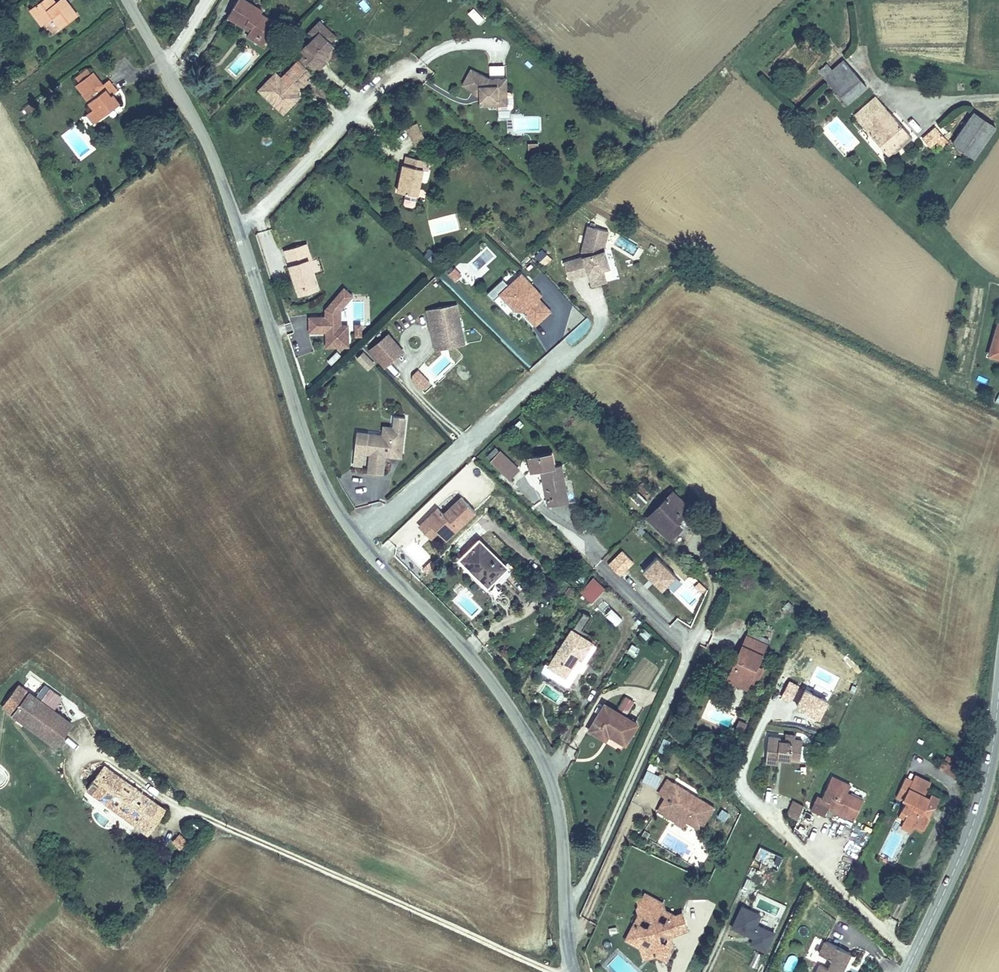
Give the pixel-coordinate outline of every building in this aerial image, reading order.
[(77,10),(69,0),(32,0),(27,4),(38,20),(52,12),(58,23),(77,10)] [(250,38),(257,27),(266,32),(270,26),(262,20),(267,13),(258,7),(261,4),(254,0),(232,0),(224,12),(239,21),(242,17),(249,22),(246,26),(241,33),(250,38)] [(357,4),(365,13),(371,7),(365,0),(361,0),(357,4)] [(473,6),(467,13),(478,23),(484,17),(473,6)] [(274,18),(267,13),(262,20),(270,26),(274,18)] [(303,47),(304,49),(317,61),(320,64),(328,57),(325,54),(329,50),(334,51),(335,45),(332,43),(335,40),(331,36),(323,30),(329,23),(322,16),(311,28),(316,33),(303,47)] [(239,21),(246,26),(249,22),(242,17),(239,21)] [(336,30),(329,23),(323,30),(331,36),(336,30)] [(257,27),(250,38),(259,44),(266,32),(257,27)] [(304,49),(300,53),(313,66),(317,61),(304,49)] [(300,53),(294,60),(307,73),(313,66),(300,53)] [(260,82),(271,94),(274,91),(280,98),(284,96),(289,102),(301,90),(298,87),(310,75),(307,73),(294,60),(283,70),(277,66),(260,82)] [(839,106),(861,85),(835,62),(815,81),(839,106)] [(115,86),(105,73),(99,78),(88,66),(69,82),(90,105),(83,110),(92,122),(119,100),(111,89),(115,86)] [(488,105),(500,106),(500,102),(506,98),(512,98),(514,81),(497,79),(476,66),(466,81),(476,87),(475,90),(484,95),(484,101),(488,101),(488,105)] [(274,91),(271,94),(284,107),(289,102),(284,96),(280,98),(274,91)] [(847,119),(867,137),(889,115),(870,97),(847,119)] [(500,102),(500,106),(512,107),(512,98),(506,98),(500,102)] [(889,115),(867,137),(885,156),(911,129),(893,111),(889,115)] [(995,127),(974,112),(950,144),(971,159),(995,127)] [(406,118),(410,125),(418,120),(415,113),(406,118)] [(418,120),(410,125),(413,131),(422,127),(418,120)] [(943,143),(928,128),(915,140),(923,149),(930,142),(936,149),(943,143)] [(528,141),(528,149),(538,150),(539,142),(528,141)] [(411,199),(413,197),(415,188),(416,188),(422,161),(426,162),(429,152),(408,147),(406,157),(400,156),(394,183),(402,185),(400,194),(401,197),(411,199)] [(610,230),(588,224),(580,251),(581,255),(563,261),(569,279),(588,273),(591,283),(606,279),(602,268),(611,265),(605,248),(610,230)] [(284,249),(296,287),(315,280),(307,255),(311,254),(307,242),(284,249)] [(543,266),(552,258),(542,248),(534,255),(543,266)] [(456,282),(462,273),(453,266),(446,275),(456,282)] [(522,270),(497,293),(514,310),(523,310),(535,323),(549,310),(537,297),(542,292),(522,270)] [(315,280),(296,287),(299,295),(318,289),(315,280)] [(324,314),(309,314),(309,332),(325,332),(326,347),(349,346),(349,323),(342,323),(341,309),(354,293),(343,284),(324,308),(324,314)] [(462,340),(453,299),(423,306),(428,328),(434,331),(436,340),(449,337),(451,343),(462,340)] [(997,322),(986,356),(998,361),(998,323),(997,322)] [(451,343),(449,337),(436,340),(434,331),(428,328),(432,347),(451,343)] [(389,332),(369,349),(385,368),(405,350),(389,332)] [(367,369),(375,361),(364,349),(356,358),(367,369)] [(327,360),(331,364),(340,354),(336,350),(327,360)] [(422,389),(430,382),(419,369),(411,377),(422,389)] [(400,448),(403,414),(393,413),(392,424),(391,430),(391,434),(381,433),(355,430),(353,450),(369,452),(367,471),(382,472),(383,453),(393,454),(400,454),(400,448)] [(391,430),(392,424),(382,423),(381,433),(391,434),(391,430)] [(482,455),(505,478),(515,467),(493,446),(482,455)] [(549,450),(525,455),(528,470),(537,468),(544,506),(567,501),(559,463),(551,465),(549,450)] [(644,516),(669,538),(681,525),(675,520),(689,503),(670,486),(644,516)] [(628,496),(641,507),(647,499),(635,489),(628,496)] [(418,521),(430,533),(435,539),(460,514),(448,503),(437,514),(430,509),(418,521)] [(424,539),(430,533),(418,521),(413,527),(424,539)] [(507,561),(480,538),(460,559),(487,583),(507,561)] [(662,589),(678,573),(657,553),(641,569),(662,589)] [(591,602),(605,586),(593,575),(579,591),(591,602)] [(615,625),(622,617),(604,600),(597,607),(615,625)] [(578,625),(584,628),(591,615),(585,612),(578,625)] [(565,624),(543,661),(560,671),(571,654),(569,653),(571,650),(576,653),(586,636),(565,624)] [(704,627),(701,644),(709,645),(712,628),(704,627)] [(744,627),(725,671),(745,680),(747,676),(754,660),(764,637),(744,627)] [(541,659),(537,667),(545,672),(546,671),(563,681),(573,664),(576,666),(582,657),(580,655),(590,639),(586,636),(576,653),(571,650),(569,653),(571,654),(560,671),(543,661),(541,659)] [(617,667),(626,673),(634,661),(625,655),(617,667)] [(761,662),(754,660),(747,676),(753,679),(761,662)] [(745,680),(725,671),(722,678),(742,688),(745,680)] [(10,710),(52,741),(69,718),(18,679),(10,690),(19,697),(10,710)] [(538,693),(559,703),(564,693),(543,684),(538,693)] [(619,705),(629,710),(635,700),(625,695),(619,705)] [(607,726),(624,735),(633,716),(603,699),(588,725),(602,733),(607,726)] [(792,741),(792,735),(793,731),(784,729),(783,740),(777,740),(778,735),(766,734),(762,760),(775,762),(777,757),(798,760),(801,743),(792,741)] [(803,737),(792,735),(792,741),(801,743),(803,737)] [(133,820),(150,798),(101,762),(84,785),(133,820)] [(906,825),(915,829),(917,823),(927,828),(932,813),(930,812),(935,803),(937,803),(941,794),(931,790),(930,795),(924,793),(930,780),(914,773),(910,782),(904,797),(908,799),(902,811),(907,814),(904,820),(903,823),(906,825)] [(833,805),(832,807),(854,817),(863,798),(847,790),(851,783),(832,774),(828,782),(830,783),(827,789),(825,788),(822,796),(817,793),(811,806),(824,813),(828,805),(829,803),(833,805)] [(904,797),(910,782),(902,779),(894,797),(902,801),(904,797)] [(668,780),(659,795),(665,799),(674,783),(668,780)] [(687,823),(701,831),(715,807),(700,799),(698,802),(693,799),(695,795),(674,783),(665,799),(670,801),(665,810),(687,823)] [(161,806),(150,798),(133,820),(144,828),(161,806)] [(665,799),(658,812),(684,827),(687,823),(665,810),(670,801),(665,799)] [(796,818),(802,804),(792,800),(786,813),(796,818)] [(899,817),(904,820),(907,814),(902,811),(899,817)] [(913,833),(915,829),(906,825),(904,830),(913,833)] [(171,841),(180,849),(188,840),(179,832),(171,841)] [(778,869),(784,854),(760,845),(754,860),(778,869)] [(653,956),(656,957),(662,943),(660,942),(663,936),(685,928),(680,914),(665,919),(662,925),(656,922),(662,910),(661,905),(642,896),(639,901),(633,905),(634,912),(632,913),(631,919),(643,924),(642,928),(634,925),(628,928),(621,942),(638,949),(648,946),(654,948),(653,956)] [(767,950),(775,929),(758,923),(762,911),(740,903),(731,928),(752,936),(749,944),(767,950)] [(819,912),(813,916),(821,928),(827,924),(819,912)] [(602,940),(610,935),(607,930),(599,934),(602,940)] [(855,953),(829,942),(824,956),(836,960),(832,969),(825,966),(822,971),(847,971),(855,953)] [(662,943),(656,957),(663,961),(670,946),(662,943)] [(641,960),(653,956),(654,948),(648,946),(638,949),(641,960)]
